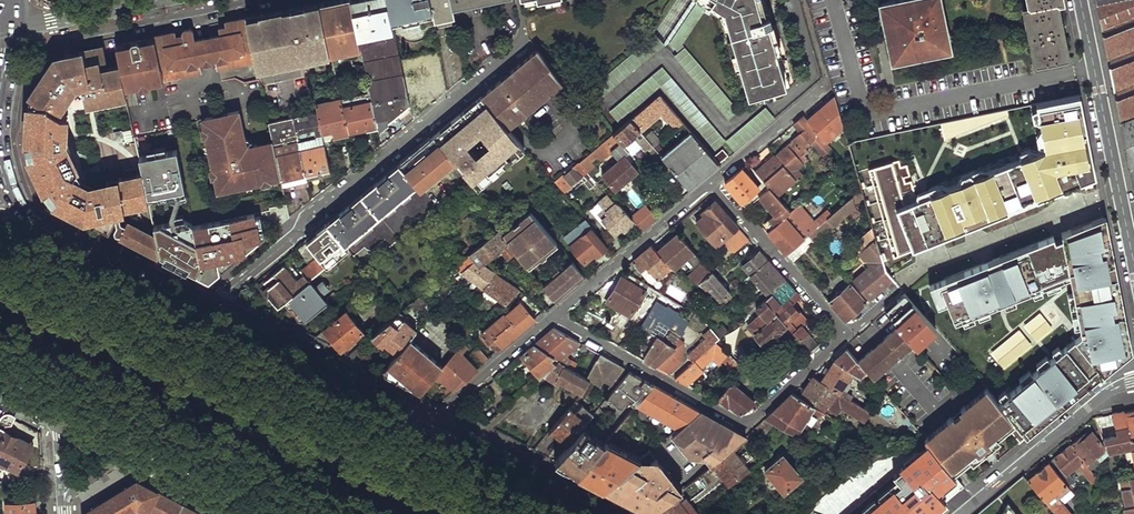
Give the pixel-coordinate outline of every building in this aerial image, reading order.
[(330,50),(360,44),(351,0),(333,0),(320,3),(330,48),(330,50)] [(360,44),(370,92),(376,122),(386,119),(387,123),(409,106),(403,76),(391,21),(386,0),(351,0),(360,44)] [(421,28),(434,25),(433,19),(429,0),(386,0),(391,21),(419,15),(421,28)] [(433,19),(454,15),(452,5),(451,0),(429,0),(433,19)] [(723,9),(748,95),(767,90),(769,95),(787,90),(768,24),(771,23),(774,22),(773,21),(771,16),(771,15),(769,15),(766,16),(762,0),(709,0),(723,9)] [(766,16),(769,15),(771,15),(771,16),(769,7),(768,7),(766,0),(762,0),(766,16)] [(880,2),(892,61),(952,49),(941,0),(891,0),(880,2)] [(1030,10),(1056,4),(1061,3),(1060,0),(1028,0),(1030,10)] [(1133,16),(1133,0),(1097,0),(1098,3),(1103,28),(1133,16)] [(678,52),(685,47),(682,44),(707,7),(697,1),(670,42),(678,52)] [(320,3),(247,18),(256,59),(299,50),(300,54),(330,48),(320,3)] [(1024,11),(1035,67),(1068,60),(1062,30),(1056,4),(1030,10),(1024,11)] [(1122,122),(1133,117),(1133,16),(1103,28),(1107,51),(1118,103),(1122,122)] [(247,18),(227,22),(232,47),(236,65),(256,61),(247,18)] [(177,32),(153,37),(162,78),(162,80),(202,72),(200,59),(199,54),(232,47),(227,22),(211,25),(208,29),(210,35),(196,37),(195,31),(191,29),(185,30),(184,35),(178,36),(177,32)] [(768,24),(787,90),(790,88),(789,84),(771,23),(768,24)] [(655,33),(590,88),(599,99),(664,44),(655,33)] [(153,37),(116,45),(121,66),(125,87),(162,78),(153,37)] [(63,55),(64,57),(60,58),(58,58),(54,61),(51,64),(46,72),(45,72),(41,78),(42,79),(38,86),(36,85),(32,91),(32,92),(30,96),(28,103),(27,121),(26,138),(26,143),(27,143),(30,155),(28,155),(45,191),(46,191),(54,199),(53,201),(88,219),(90,216),(96,219),(94,222),(109,230),(115,218),(117,225),(115,230),(117,234),(120,234),(119,236),(161,257),(156,236),(127,221),(125,225),(121,222),(119,212),(121,208),(139,204),(149,201),(149,200),(144,178),(143,173),(107,180),(109,190),(103,191),(73,176),(76,172),(77,169),(79,168),(65,138),(67,137),(68,115),(62,114),(59,112),(74,90),(83,88),(87,104),(127,96),(125,87),(121,66),(114,67),(108,68),(104,47),(86,51),(79,52),(80,53),(71,55),(71,54),(63,55)] [(236,65),(232,47),(199,54),(200,59),(214,56),(216,69),(236,65)] [(728,120),(739,110),(685,47),(678,52),(674,56),(728,120)] [(537,48),(480,96),(507,128),(563,82),(537,48)] [(715,150),(725,141),(662,66),(609,111),(618,122),(660,85),(715,150)] [(403,76),(409,106),(430,89),(426,70),(403,76)] [(340,98),(347,132),(377,126),(376,122),(370,92),(340,98)] [(661,95),(630,120),(640,130),(661,113),(669,123),(671,121),(677,129),(684,123),(661,95)] [(1080,95),(1036,104),(1042,154),(1038,156),(1029,150),(1049,200),(1096,181),(1080,95)] [(465,174),(481,191),(528,152),(507,128),(480,96),(446,124),(468,150),(455,161),(458,164),(460,162),(468,171),(465,174)] [(835,97),(807,120),(826,142),(844,127),(835,97)] [(316,104),(317,111),(322,134),(333,132),(334,138),(347,135),(347,132),(340,98),(316,104)] [(765,107),(725,141),(735,152),(775,118),(765,107)] [(281,176),(273,141),(258,144),(257,142),(249,144),(251,151),(241,153),(239,143),(245,141),(238,110),(205,117),(203,120),(204,125),(209,129),(210,134),(206,135),(208,143),(211,143),(212,147),(209,150),(210,157),(212,165),(218,170),(219,175),(214,175),(216,187),(220,189),(238,186),(247,184),(247,181),(250,181),(252,183),(262,180),(261,177),(267,176),(271,179),(281,176)] [(293,116),(306,176),(307,182),(319,179),(318,173),(329,170),(322,134),(317,111),(293,116)] [(281,176),(283,187),(296,184),(294,178),(306,176),(293,116),(269,121),(273,141),(281,176)] [(802,132),(788,145),(804,162),(808,159),(804,154),(809,150),(805,146),(812,140),(822,153),(830,146),(826,142),(807,120),(804,116),(795,124),(802,132)] [(941,126),(945,139),(971,130),(966,117),(941,126)] [(1133,184),(1133,117),(1122,122),(1125,140),(1132,176),(1133,184)] [(386,119),(376,122),(377,126),(378,131),(387,123),(386,119)] [(630,120),(613,134),(629,152),(632,156),(642,147),(662,168),(668,163),(661,156),(654,148),(648,140),(640,130),(630,120)] [(446,124),(432,135),(455,161),(468,150),(446,124)] [(123,131),(116,132),(117,140),(125,138),(123,131)] [(691,131),(661,156),(668,163),(689,188),(706,174),(718,164),(713,157),(691,131)] [(622,158),(602,175),(615,190),(639,171),(625,156),(629,152),(613,134),(595,149),(602,157),(613,147),(615,150),(613,152),(617,158),(620,155),(622,158)] [(449,155),(432,135),(398,164),(414,183),(449,155)] [(652,136),(648,140),(654,148),(659,143),(652,136)] [(251,151),(249,144),(245,141),(239,143),(241,153),(251,151)] [(788,145),(776,154),(796,178),(810,194),(813,191),(804,182),(806,179),(797,168),(804,162),(788,145)] [(723,149),(713,157),(718,164),(728,155),(723,149)] [(593,150),(579,161),(587,170),(592,176),(598,170),(590,161),(597,155),(593,150)] [(1049,200),(1029,150),(915,195),(932,248),(1049,200)] [(775,155),(756,172),(764,181),(769,187),(775,193),(780,189),(781,190),(796,178),(776,154),(775,155)] [(897,160),(869,169),(893,264),(932,248),(915,195),(906,166),(899,168),(897,160)] [(587,170),(579,161),(555,182),(563,190),(582,174),(588,180),(585,183),(590,187),(595,183),(590,177),(592,176),(587,170)] [(398,164),(362,194),(379,214),(415,184),(414,183),(398,164)] [(740,200),(746,207),(756,199),(769,187),(764,181),(758,186),(743,168),(738,172),(725,183),(740,200)] [(153,176),(144,178),(149,200),(158,198),(153,176)] [(306,176),(294,178),(296,184),(307,182),(306,176)] [(769,187),(756,199),(758,202),(762,199),(774,213),(761,224),(767,231),(790,211),(785,205),(778,198),(775,193),(769,187)] [(861,189),(814,230),(808,235),(816,243),(819,241),(816,237),(864,199),(861,189)] [(344,209),(326,223),(333,231),(344,243),(379,214),(362,194),(344,209)] [(608,194),(599,202),(609,214),(602,220),(614,234),(623,226),(626,230),(635,223),(620,205),(614,202),(608,194)] [(782,194),(778,198),(785,205),(789,201),(782,194)] [(707,212),(695,223),(716,246),(722,241),(738,227),(714,200),(704,209),(707,212)] [(790,211),(767,231),(776,241),(786,254),(808,235),(814,230),(795,207),(790,211)] [(1103,211),(1060,232),(1071,281),(1073,294),(1117,283),(1103,211)] [(502,235),(526,263),(532,259),(534,261),(539,257),(540,257),(542,258),(545,255),(546,252),(545,251),(550,248),(548,245),(555,240),(531,212),(520,221),(521,223),(516,227),(514,225),(502,235)] [(738,227),(722,241),(732,252),(748,238),(738,227)] [(591,228),(572,246),(585,261),(594,252),(597,255),(607,247),(591,228)] [(870,267),(853,282),(868,299),(879,290),(891,278),(883,270),(872,228),(853,244),(861,253),(859,254),(870,267)] [(498,230),(469,254),(475,260),(481,264),(500,248),(509,260),(513,257),(519,264),(517,269),(533,288),(540,282),(533,273),(528,267),(526,263),(502,235),(498,230)] [(333,244),(325,251),(312,235),(305,241),(316,253),(318,257),(326,266),(347,248),(344,243),(333,231),(326,236),(333,244)] [(676,232),(655,249),(670,267),(672,269),(686,256),(692,250),(676,232)] [(1060,232),(924,287),(935,315),(945,312),(952,330),(1071,281),(1060,232)] [(808,235),(786,254),(794,262),(816,243),(808,235)] [(551,249),(557,243),(555,240),(548,245),(550,248),(551,249)] [(305,241),(296,248),(307,261),(316,253),(305,241)] [(641,255),(633,262),(648,280),(652,283),(670,267),(655,249),(651,245),(641,255)] [(686,256),(696,267),(686,276),(698,283),(711,271),(692,250),(686,256)] [(759,251),(747,261),(755,270),(767,260),(763,256),(759,251)] [(469,254),(456,265),(464,275),(484,289),(495,273),(481,264),(475,260),(469,254)] [(283,265),(259,285),(277,306),(286,299),(317,273),(326,266),(318,257),(301,271),(303,275),(296,280),(283,265)] [(755,270),(750,274),(764,291),(758,296),(759,298),(752,304),(750,302),(743,308),(747,314),(755,307),(785,281),(774,269),(767,260),(755,270)] [(543,285),(553,297),(559,291),(561,294),(567,290),(572,285),(584,274),(573,261),(561,270),(555,276),(543,285)] [(559,267),(553,273),(555,276),(561,270),(559,267)] [(711,271),(698,283),(703,286),(712,296),(714,293),(720,300),(727,294),(729,292),(711,271)] [(626,272),(622,278),(633,284),(637,279),(626,272)] [(317,273),(286,299),(284,304),(298,320),(304,320),(334,294),(332,292),(323,299),(321,296),(314,289),(309,284),(319,276),(317,273)] [(495,273),(484,289),(507,305),(518,290),(519,289),(495,273)] [(622,278),(609,299),(633,313),(645,291),(649,285),(637,279),(633,284),(622,278)] [(324,280),(314,289),(321,296),(331,287),(324,280)] [(761,314),(749,325),(765,343),(786,325),(773,309),(794,291),(790,286),(785,281),(755,307),(761,314)] [(850,283),(829,302),(845,320),(855,311),(866,301),(850,283)] [(1117,283),(1073,294),(1081,334),(1095,387),(1131,359),(1117,283)] [(645,291),(658,299),(661,293),(649,285),(645,291)] [(794,291),(773,309),(786,325),(790,329),(805,316),(799,309),(798,310),(791,304),(799,296),(794,291)] [(658,299),(656,302),(678,314),(683,306),(661,293),(658,299)] [(714,293),(712,296),(717,303),(720,300),(714,293)] [(895,301),(884,311),(897,326),(918,349),(922,354),(929,347),(901,315),(909,308),(917,316),(921,312),(904,293),(895,301)] [(420,294),(408,304),(416,312),(428,303),(420,294)] [(727,294),(720,300),(723,304),(730,297),(727,294)] [(520,305),(505,316),(519,332),(532,321),(538,316),(533,310),(537,306),(526,297),(518,303),(520,305)] [(656,302),(642,327),(658,336),(672,345),(677,338),(689,321),(678,314),(656,302)] [(434,310),(453,325),(458,320),(438,304),(434,310)] [(345,312),(324,329),(341,348),(362,331),(345,312)] [(410,321),(399,312),(372,334),(383,344),(386,341),(398,352),(409,338),(417,329),(409,323),(410,321)] [(504,314),(481,334),(496,351),(507,342),(519,332),(505,316),(504,314)] [(1040,314),(1024,327),(1036,342),(1053,330),(1040,314)] [(628,320),(621,316),(616,324),(623,328),(628,320)] [(928,320),(924,324),(932,332),(936,328),(928,320)] [(723,325),(715,332),(720,337),(728,330),(723,325)] [(799,325),(792,331),(810,351),(817,345),(799,325)] [(863,369),(872,379),(881,371),(878,368),(885,363),(887,366),(892,362),(909,346),(914,353),(918,349),(897,326),(877,344),(857,362),(863,369)] [(706,338),(691,351),(687,357),(693,360),(716,341),(720,337),(715,332),(711,327),(703,335),(706,338)] [(578,342),(554,328),(543,337),(534,345),(557,360),(565,364),(564,365),(572,370),(575,364),(575,363),(569,359),(566,354),(578,342)] [(1002,371),(1031,347),(1019,331),(989,354),(1002,371)] [(1081,334),(999,401),(1015,424),(1028,441),(1044,428),(1095,387),(1081,334)] [(658,336),(643,359),(654,365),(675,348),(672,345),(658,336)] [(443,366),(409,338),(398,352),(381,371),(421,392),(436,375),(443,366)] [(675,348),(654,365),(667,373),(679,361),(682,343),(677,338),(672,345),(675,348)] [(364,341),(348,354),(358,359),(370,349),(364,341)] [(693,360),(674,377),(687,384),(703,370),(700,368),(712,358),(719,365),(724,359),(729,353),(716,341),(693,360)] [(436,375),(455,390),(477,371),(476,370),(460,352),(465,347),(462,345),(443,366),(436,375)] [(557,360),(534,345),(527,351),(521,356),(539,377),(542,374),(557,360)] [(479,347),(472,352),(481,363),(488,358),(479,347)] [(843,347),(833,361),(859,376),(863,369),(857,362),(843,347)] [(729,353),(724,359),(736,372),(742,364),(729,353)] [(610,360),(603,356),(585,377),(588,379),(592,381),(593,380),(610,360)] [(565,364),(557,360),(542,374),(554,383),(556,380),(581,394),(588,379),(585,377),(572,370),(564,365),(565,364)] [(610,360),(593,380),(606,389),(623,367),(617,364),(610,360)] [(833,361),(820,380),(850,399),(852,395),(843,388),(851,377),(861,382),(863,378),(859,376),(833,361)] [(878,368),(881,371),(887,366),(885,363),(878,368)] [(639,377),(629,371),(609,397),(623,408),(629,400),(635,405),(636,403),(652,384),(645,380),(642,384),(639,382),(642,378),(639,377)] [(812,375),(801,392),(826,408),(837,415),(842,407),(864,421),(870,412),(850,399),(820,380),(812,375)] [(715,382),(709,378),(698,391),(705,395),(715,382)] [(528,381),(522,386),(524,389),(531,384),(528,381)] [(731,381),(718,397),(728,406),(730,403),(741,413),(755,401),(731,381)] [(673,396),(652,384),(636,403),(677,427),(697,410),(673,396)] [(925,440),(952,475),(1009,429),(1015,424),(999,401),(987,387),(983,391),(986,394),(970,408),(967,405),(961,409),(961,412),(962,414),(956,419),(954,417),(951,418),(945,422),(948,426),(932,439),(929,436),(925,440)] [(826,408),(801,392),(798,397),(820,411),(823,413),(826,408)] [(777,406),(765,418),(773,423),(795,435),(811,410),(813,411),(812,413),(818,416),(820,411),(798,397),(791,393),(777,406)] [(569,407),(551,429),(569,444),(569,443),(581,429),(592,414),(583,404),(575,412),(569,407)] [(735,432),(697,410),(677,427),(670,433),(689,456),(707,458),(712,465),(732,450),(747,438),(745,438),(735,432)] [(1133,448),(1133,412),(1123,414),(1122,411),(1110,414),(1114,437),(1102,439),(1104,447),(1107,454),(1131,449),(1133,448)] [(8,430),(11,425),(14,424),(17,419),(15,417),(12,416),(9,414),(7,415),(4,415),(3,416),(1,418),(0,421),(0,444),(8,430)] [(757,426),(745,438),(747,438),(757,445),(773,423),(765,418),(757,426)] [(1015,424),(1009,429),(1019,443),(1028,441),(1015,424)] [(569,444),(555,461),(580,473),(604,443),(588,429),(585,432),(581,429),(569,443),(569,444)] [(0,444),(0,461),(17,472),(24,462),(25,462),(35,446),(8,430),(0,444)] [(1089,469),(1107,454),(1104,447),(1091,430),(1072,445),(1084,460),(1083,461),(1085,464),(1088,467),(1089,469)] [(108,440),(100,436),(98,440),(106,444),(108,440)] [(882,439),(877,446),(889,454),(898,450),(882,439)] [(640,457),(607,440),(604,443),(580,473),(605,487),(640,457)] [(917,446),(953,491),(961,485),(952,475),(925,440),(917,446)] [(866,457),(870,462),(889,454),(877,446),(866,457)] [(1071,446),(1050,463),(1062,479),(1080,464),(1082,466),(1085,464),(1083,461),(1071,446)] [(682,489),(650,449),(640,457),(605,487),(653,512),(682,489)] [(653,512),(658,513),(672,513),(676,511),(678,513),(693,513),(749,471),(732,450),(712,465),(682,489),(653,512)] [(783,455),(764,470),(774,481),(783,493),(802,478),(783,455)] [(1050,463),(1028,481),(1033,487),(1048,506),(1052,502),(1070,488),(1062,479),(1050,463)] [(1085,469),(1082,472),(1091,483),(1097,479),(1089,469),(1088,467),(1085,469)] [(27,474),(27,482),(44,482),(43,473),(27,474)] [(1024,476),(1010,488),(1020,499),(1033,487),(1028,481),(1024,476)] [(1124,504),(1133,502),(1133,477),(1120,480),(1124,504)] [(138,507),(151,513),(199,513),(138,482),(111,499),(86,513),(127,513),(138,507)] [(1051,508),(1048,506),(1033,487),(1020,499),(1010,488),(979,513),(1055,513),(1051,508)] [(8,513),(36,513),(35,502),(31,502),(18,502),(7,502),(8,513)] [(1125,513),(1133,513),(1133,504),(1123,507),(1125,513)] [(1051,508),(1055,513),(1062,513),(1055,505),(1051,508)]
